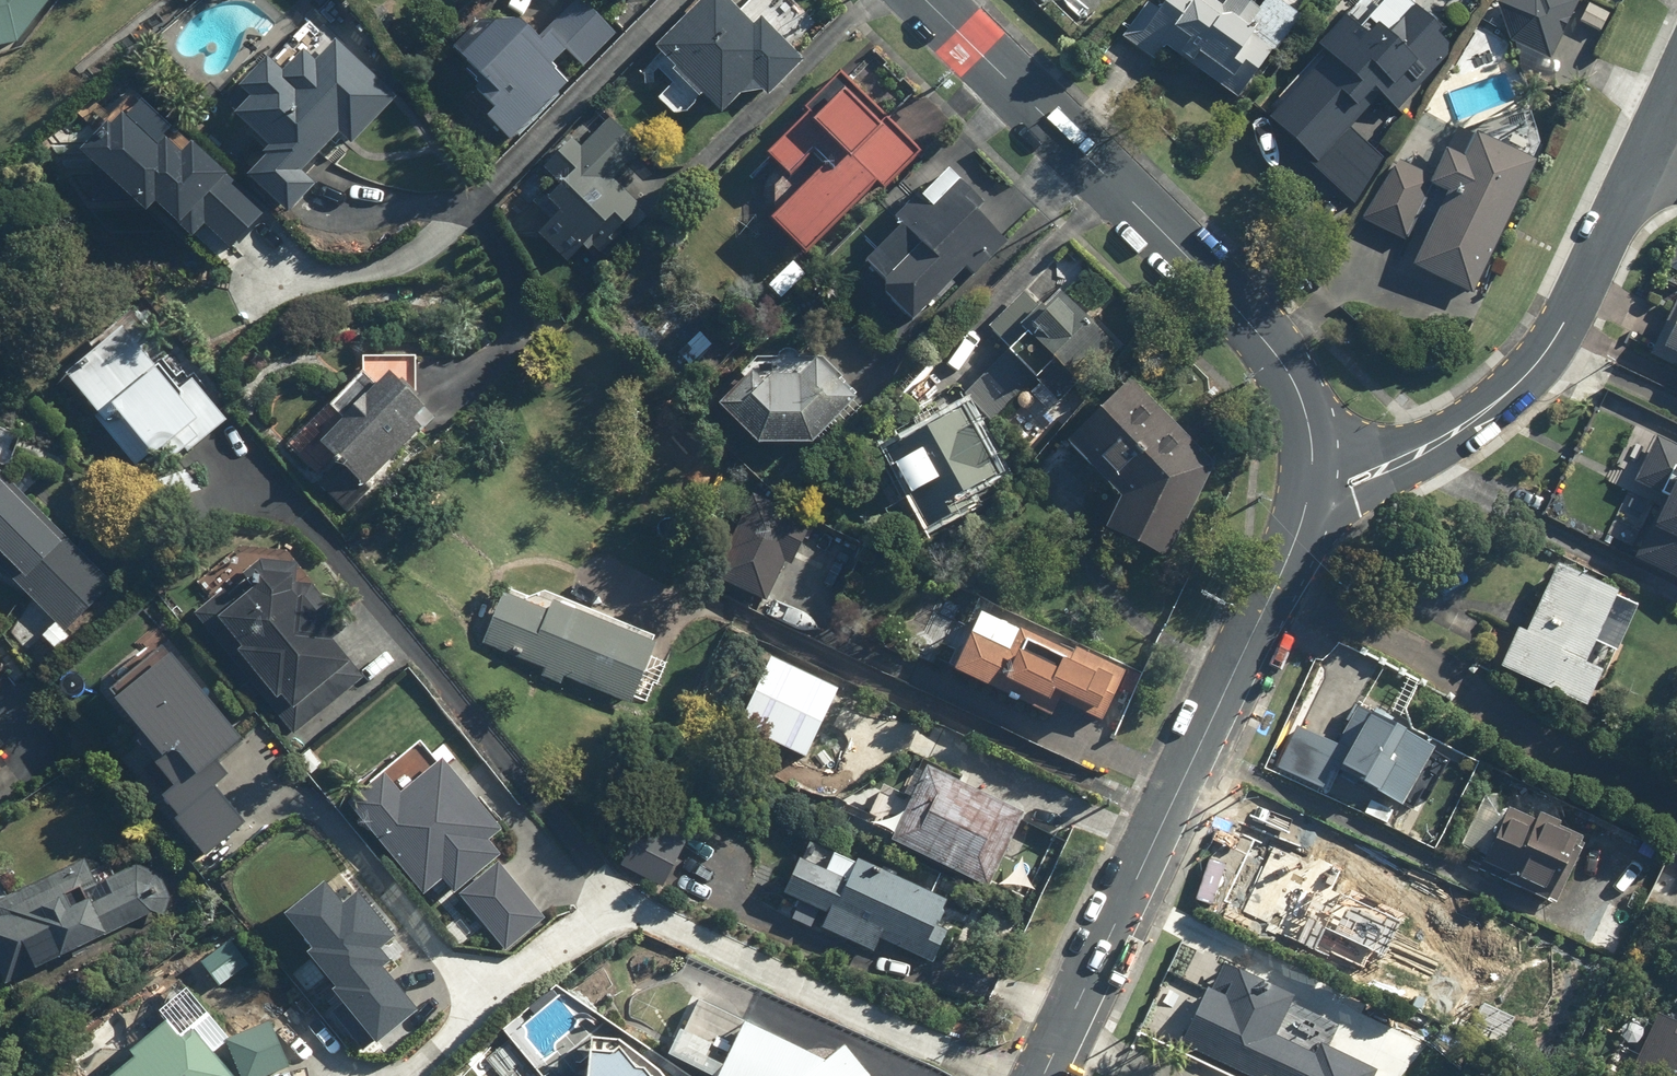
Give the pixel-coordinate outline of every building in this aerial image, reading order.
[(19,44),(53,0),(0,0),(0,48),(19,44)] [(513,140),(571,82),(554,65),(569,50),(587,68),(621,34),(586,0),(577,0),(541,36),(527,22),(499,23),(466,57),(508,99),(490,117),(513,140)] [(657,47),(725,115),(758,82),(772,96),(808,61),(764,17),(756,24),(732,0),(705,0),(657,47)] [(1241,99),(1303,14),(1284,0),(1272,0),(1264,11),(1248,0),(1231,0),(1226,7),(1216,0),(1170,0),(1162,10),(1151,2),(1125,37),(1158,61),(1169,47),(1241,99)] [(1511,41),(1554,61),(1583,0),(1582,0),(1504,0),(1499,2),(1511,41)] [(1332,56),(1272,119),(1303,148),(1300,152),(1357,206),(1386,158),(1354,128),(1386,96),(1402,111),(1452,58),(1452,45),(1442,36),(1448,30),(1421,5),(1406,21),(1397,13),(1372,38),(1349,16),(1321,45),(1332,56)] [(251,178),(294,216),(320,186),(307,174),(342,135),(355,147),(400,97),(337,41),(320,61),(308,50),(288,72),(271,57),(244,88),(255,97),(239,116),(273,147),(267,154),(270,157),(251,178)] [(775,219),(811,254),(882,182),(888,189),(924,153),(840,72),(806,107),(811,113),(771,153),(795,176),(818,153),(829,163),(775,219)] [(156,136),(125,105),(70,159),(133,223),(155,201),(219,266),(269,217),(172,120),(156,136)] [(645,150),(613,119),(584,147),(575,139),(546,168),(565,188),(553,200),(564,211),(542,233),(570,262),(605,228),(614,237),(644,208),(615,179),(645,150)] [(1418,267),(1477,295),(1541,162),(1483,134),(1471,159),(1452,149),(1434,185),(1453,195),(1418,267)] [(864,273),(918,323),(970,267),(979,276),(1012,242),(980,212),(988,204),(949,167),(899,220),(907,227),(864,273)] [(1013,349),(965,396),(995,426),(1030,391),(1052,413),(1120,346),(1065,291),(1046,311),(1028,293),(992,328),(1013,349)] [(1653,355),(1676,366),(1676,303),(1653,355)] [(129,330),(72,377),(103,415),(99,418),(139,467),(157,452),(171,469),(231,420),(198,380),(182,393),(129,330)] [(816,364),(802,364),(798,358),(791,356),(785,359),(781,365),(764,365),(723,405),(763,445),(817,445),(862,400),(821,359),(816,364)] [(395,374),(324,445),(341,462),(320,484),(346,510),(439,417),(395,374)] [(1071,442),(1125,497),(1109,529),(1171,560),(1218,464),(1135,379),(1071,442)] [(970,407),(890,451),(933,528),(976,504),(969,491),(1006,471),(970,407)] [(1658,434),(1636,479),(1668,494),(1638,556),(1676,575),(1676,443),(1658,434)] [(0,468),(0,565),(65,631),(114,583),(0,468)] [(720,578),(770,601),(788,562),(794,565),(814,522),(757,497),(720,578)] [(1503,666),(1590,704),(1607,666),(1589,659),(1620,586),(1559,560),(1529,630),(1520,626),(1503,666)] [(197,615),(295,734),(366,676),(338,643),(354,630),(317,585),(300,584),(302,564),(263,561),(247,574),(257,587),(237,603),(227,591),(197,615)] [(504,591),(483,642),(634,703),(659,640),(555,598),(551,610),(504,591)] [(976,635),(959,671),(1055,716),(1062,701),(1105,721),(1129,671),(1079,648),(1076,654),(1025,630),(1014,653),(976,635)] [(113,694),(151,735),(143,742),(180,782),(163,796),(210,858),(251,827),(221,787),(232,778),(221,763),(249,737),(164,646),(113,694)] [(1362,703),(1340,742),(1299,725),(1280,769),(1326,787),(1335,765),(1404,804),(1438,746),(1362,703)] [(387,771),(350,801),(425,894),(445,878),(455,891),(502,853),(492,840),(506,829),(446,755),(403,790),(387,771)] [(1027,812),(931,762),(893,836),(989,885),(1027,812)] [(1487,860),(1556,892),(1583,833),(1540,814),(1538,819),(1511,807),(1487,860)] [(622,863),(664,886),(690,836),(647,814),(622,863)] [(798,850),(780,893),(828,913),(822,928),(876,951),(882,936),(937,960),(950,928),(939,923),(951,895),(858,855),(851,873),(798,850)] [(1255,926),(1329,960),(1361,888),(1287,855),(1255,926)] [(138,864),(100,882),(88,858),(0,901),(0,967),(8,983),(146,916),(149,923),(164,916),(173,898),(161,873),(138,864)] [(502,861),(461,894),(506,950),(547,917),(502,861)] [(324,879),(287,909),(312,939),(306,944),(336,980),(332,983),(344,998),(332,1008),(363,1044),(414,1002),(381,963),(388,957),(377,943),(391,931),(358,891),(344,903),(324,879)] [(1638,913),(1610,900),(1589,943),(1618,956),(1638,913)] [(1183,1042),(1255,1075),(1376,1075),(1380,1068),(1322,1041),(1317,1051),(1279,1033),(1297,994),(1228,961),(1214,989),(1209,987),(1183,1042)] [(849,1043),(830,1058),(700,996),(673,1053),(720,1075),(875,1075),(849,1043)] [(1663,1013),(1631,1075),(1676,1075),(1676,1020),(1663,1013)] [(193,1025),(182,1034),(170,1020),(101,1075),(235,1075),(193,1025)] [(647,1066),(644,1069),(623,1045),(618,1049),(593,1047),(591,1075),(655,1075),(647,1066)]
